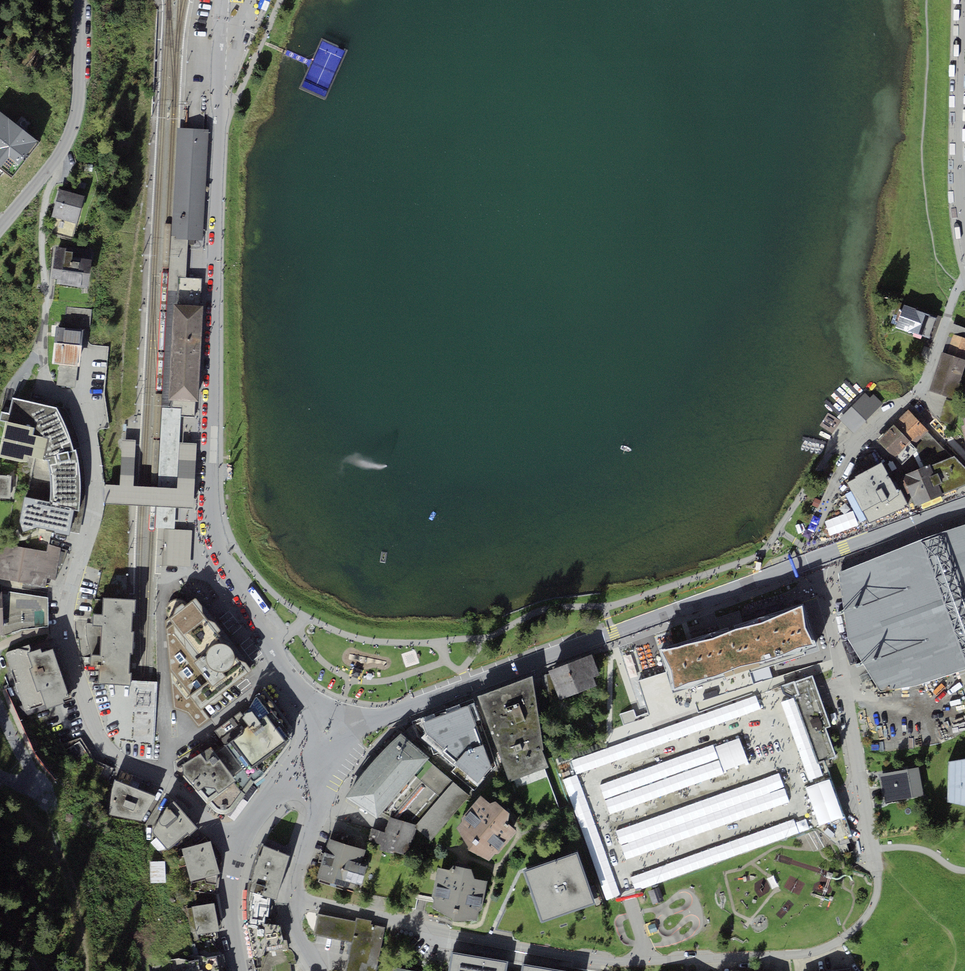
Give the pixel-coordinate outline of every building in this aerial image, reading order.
[(13,175),(40,141),(0,111),(0,165),(13,175)] [(209,129),(179,128),(173,238),(178,238),(188,239),(203,240),(209,129)] [(77,223),(85,195),(59,188),(52,216),(77,223)] [(72,252),(55,249),(51,278),(60,280),(60,284),(88,288),(92,259),(72,256),(72,252)] [(178,303),(174,303),(168,399),(172,399),(195,401),(198,401),(203,305),(178,303)] [(937,317),(904,304),(896,325),(895,327),(907,332),(908,330),(929,338),(937,317)] [(92,309),(66,307),(64,326),(79,328),(80,325),(90,326),(92,309)] [(964,357),(964,328),(952,323),(942,351),(964,359),(964,357)] [(64,326),(56,325),(53,349),(54,349),(53,363),(59,363),(77,365),(79,366),(83,328),(79,328),(64,326)] [(964,359),(942,351),(938,364),(963,373),(964,368),(964,359)] [(75,387),(77,365),(59,363),(57,385),(75,387)] [(963,373),(938,364),(934,374),(960,383),(963,373)] [(956,394),(960,383),(934,374),(930,385),(956,394)] [(840,419),(853,433),(882,403),(869,390),(840,419)] [(48,437),(44,459),(47,460),(46,457),(73,450),(65,425),(56,407),(12,398),(10,408),(9,414),(1,411),(0,417),(0,419),(5,420),(34,426),(33,434),(48,437)] [(195,401),(172,399),(171,408),(179,408),(178,416),(181,416),(194,417),(195,401)] [(171,408),(162,407),(161,440),(156,528),(175,529),(179,443),(181,416),(178,416),(179,408),(171,408)] [(914,444),(928,431),(930,429),(911,409),(895,424),(914,444)] [(5,420),(0,445),(0,457),(27,462),(28,458),(33,434),(34,426),(5,420)] [(914,444),(895,424),(878,440),(902,464),(916,449),(914,444)] [(954,455),(928,431),(914,444),(916,449),(925,466),(930,464),(930,465),(943,459),(954,455)] [(48,437),(33,434),(28,458),(44,459),(48,437)] [(122,440),(119,485),(133,485),(135,440),(122,440)] [(119,485),(105,484),(105,494),(104,503),(193,507),(196,444),(188,444),(179,443),(177,488),(133,485),(129,485),(119,485)] [(46,457),(47,460),(50,469),(50,483),(50,501),(49,503),(73,508),(73,509),(77,510),(78,508),(79,499),(79,490),(79,477),(78,465),(78,463),(75,453),(75,452),(74,449),(73,450),(46,457)] [(943,459),(956,489),(964,485),(964,467),(954,455),(943,459)] [(943,459),(930,465),(943,494),(956,489),(943,459)] [(881,462),(855,475),(857,477),(847,482),(869,523),(905,508),(905,505),(909,504),(898,480),(894,482),(881,462)] [(930,465),(930,464),(925,466),(903,475),(916,506),(943,494),(930,465)] [(12,475),(0,474),(0,498),(10,498),(12,475)] [(24,496),(19,521),(23,531),(38,527),(68,534),(73,509),(73,508),(49,503),(50,501),(24,496)] [(838,571),(847,637),(879,691),(913,686),(964,667),(964,527),(838,571)] [(172,529),(169,529),(166,565),(166,569),(178,569),(178,566),(189,566),(191,530),(172,529)] [(48,543),(47,551),(9,546),(0,550),(0,579),(45,587),(47,577),(55,579),(63,564),(67,550),(62,548),(48,543)] [(3,635),(22,629),(48,626),(48,597),(2,591),(0,591),(0,636),(3,635)] [(255,667),(195,592),(186,599),(180,597),(175,598),(169,600),(166,606),(166,613),(168,619),(162,621),(172,728),(255,667)] [(135,610),(135,599),(103,597),(102,615),(93,614),(92,624),(102,625),(100,654),(90,653),(90,667),(100,668),(99,683),(130,685),(131,673),(128,673),(129,653),(132,653),(133,631),(131,631),(132,610),(135,610)] [(673,690),(817,645),(804,603),(659,648),(673,690)] [(73,698),(54,644),(28,652),(25,646),(5,653),(26,711),(45,704),(47,708),(73,698)] [(591,653),(567,663),(579,692),(596,685),(593,677),(600,674),(591,653)] [(548,670),(560,700),(579,692),(567,663),(548,670)] [(560,700),(548,670),(532,676),(537,707),(560,700)] [(532,676),(477,695),(510,782),(548,767),(542,750),(544,749),(537,707),(532,676)] [(813,677),(793,683),(795,717),(820,762),(834,758),(824,730),(830,728),(818,692),(813,677)] [(290,737),(259,693),(256,696),(243,717),(247,725),(240,730),(241,733),(215,751),(211,746),(182,763),(183,773),(197,789),(195,790),(215,811),(221,814),(229,813),(238,804),(254,781),(263,774),(279,755),(290,737)] [(466,705),(426,721),(438,750),(478,734),(466,705)] [(377,817),(428,757),(401,732),(396,737),(386,746),(376,756),(367,766),(360,774),(352,785),(346,796),(377,817)] [(949,761),(947,801),(964,805),(964,759),(949,761)] [(919,766),(879,774),(884,802),(924,794),(919,766)] [(156,796),(115,780),(112,792),(109,814),(141,820),(156,796)] [(478,799),(455,780),(416,825),(417,825),(416,828),(441,851),(459,832),(456,827),(469,812),(467,811),(478,799)] [(491,803),(481,795),(478,799),(467,811),(469,812),(456,827),(459,832),(469,849),(489,860),(495,852),(497,854),(518,831),(507,822),(509,812),(496,801),(491,803)] [(189,835),(197,827),(177,804),(175,801),(172,800),(169,802),(153,829),(154,833),(168,850),(187,833),(189,835)] [(416,828),(417,825),(416,825),(389,817),(385,832),(372,828),(369,841),(382,844),(379,853),(407,861),(416,828)] [(329,839),(325,853),(360,864),(365,850),(329,839)] [(183,848),(189,882),(218,877),(212,843),(183,848)] [(289,855),(263,845),(260,856),(258,855),(255,867),(283,875),(289,855)] [(367,866),(360,864),(325,853),(317,878),(348,887),(349,882),(361,885),(367,866)] [(577,853),(525,871),(542,921),(594,904),(577,853)] [(166,883),(165,862),(150,862),(151,883),(166,883)] [(481,911),(487,880),(475,878),(472,869),(454,866),(451,868),(451,871),(443,870),(443,868),(438,867),(435,886),(437,886),(433,907),(454,920),(476,920),(479,910),(481,911)] [(276,898),(283,875),(255,867),(253,872),(254,873),(251,881),(256,882),(253,893),(271,897),(276,898)] [(658,889),(649,892),(653,904),(662,901),(658,889)] [(195,895),(196,906),(192,907),(197,935),(219,931),(218,928),(222,927),(216,893),(199,891),(200,894),(195,895)] [(269,916),(271,897),(253,893),(249,925),(264,924),(265,916),(269,916)] [(317,914),(313,935),(351,942),(346,970),(376,970),(385,928),(370,925),(371,921),(356,918),(355,922),(317,914)] [(249,925),(248,925),(253,959),(271,955),(286,948),(280,923),(264,924),(249,925)] [(148,965),(149,970),(227,970),(224,951),(148,965)] [(452,952),(449,970),(507,970),(508,962),(452,952)]
